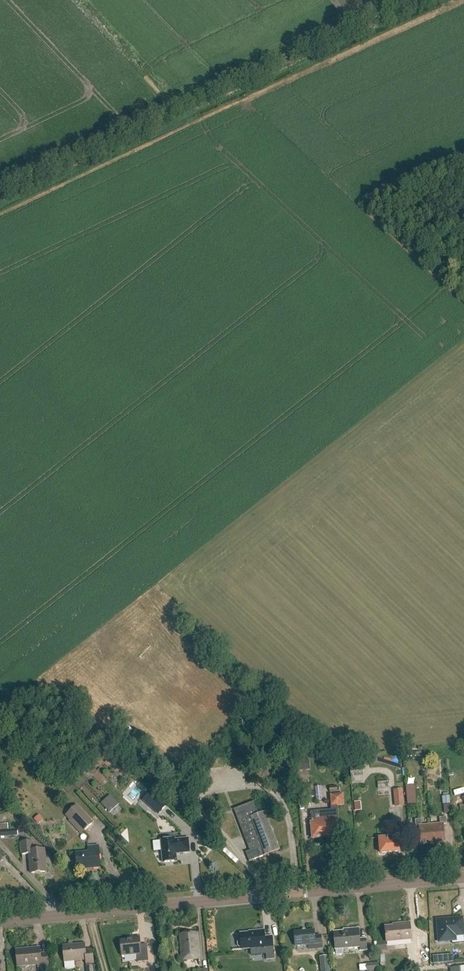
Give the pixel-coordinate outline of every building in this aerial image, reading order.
[(435,759),(456,754),(454,748),(434,753),(435,759)] [(404,806),(403,789),(393,790),(394,807),(404,806)] [(314,797),(314,790),(298,791),(299,799),(314,797)] [(344,807),(343,796),(330,797),(331,812),(311,814),(312,823),(310,824),(312,840),(339,837),(336,808),(344,807)] [(114,810),(120,805),(113,797),(107,802),(114,810)] [(280,851),(260,800),(233,810),(249,852),(245,853),(249,862),(280,851)] [(93,823),(75,803),(65,813),(71,819),(68,821),(81,834),(93,823)] [(166,805),(154,814),(158,820),(170,811),(166,805)] [(431,826),(433,845),(445,844),(443,826),(446,825),(446,818),(439,819),(440,825),(431,826)] [(433,845),(431,826),(422,827),(421,821),(415,822),(415,828),(419,828),(421,846),(433,845)] [(396,838),(395,825),(385,825),(387,839),(379,840),(380,856),(399,854),(397,838),(396,838)] [(189,853),(188,839),(174,841),(174,840),(160,841),(163,864),(177,862),(176,855),(189,853)] [(32,851),(32,843),(20,844),(21,857),(28,856),(30,875),(46,873),(44,850),(32,851)] [(100,869),(98,847),(88,848),(88,853),(76,854),(77,871),(100,869)] [(463,919),(437,921),(438,938),(452,937),(451,932),(463,931),(463,919)] [(412,940),(410,923),(396,924),(396,927),(384,928),(386,943),(412,940)] [(359,941),(358,930),(350,930),(350,932),(334,934),(335,950),(359,948),(360,951),(366,950),(365,940),(359,941)] [(314,937),(313,931),(294,933),(296,947),(314,945),(315,950),(322,949),(321,937),(314,937)] [(264,938),(264,932),(253,932),(254,934),(240,935),(240,937),(239,937),(238,939),(238,947),(240,948),(241,948),(241,950),(261,949),(261,953),(273,952),(272,938),(264,938)] [(199,960),(197,933),(179,935),(181,961),(199,960)] [(141,945),(140,937),(131,938),(131,940),(120,940),(121,956),(137,955),(137,963),(148,962),(147,945),(141,945)] [(85,951),(84,945),(62,948),(64,963),(86,961),(86,965),(94,965),(92,951),(85,951)] [(40,956),(39,950),(15,952),(17,968),(38,966),(39,968),(48,967),(47,955),(40,956)] [(328,956),(319,957),(320,970),(329,970),(328,956)] [(378,963),(366,964),(366,970),(379,970),(378,963)]
